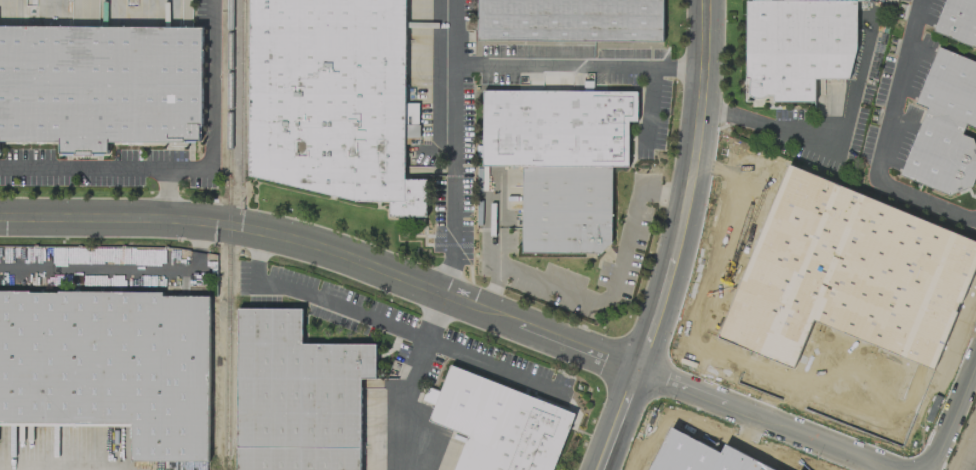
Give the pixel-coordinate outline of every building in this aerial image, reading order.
[(248,174),(249,0),(404,0),(402,179),(424,179),(424,215),(388,215),(388,200),(354,200),(248,174)] [(477,38),(477,0),(660,0),(660,40),(477,38)] [(745,77),(745,0),(751,0),(855,0),(855,48),(847,79),(814,79),(814,101),(772,101),(772,94),(765,94),(759,97),(755,97),(749,95),(747,94),(748,77),(745,77)] [(932,29),(944,0),(975,0),(975,48),(932,29)] [(58,141),(0,140),(0,25),(200,27),(200,125),(198,125),(198,140),(184,140),(184,142),(107,141),(107,153),(93,153),(93,154),(73,154),(73,152),(58,152),(58,141)] [(937,46),(975,62),(975,128),(964,123),(960,133),(972,138),(975,149),(975,169),(969,185),(947,194),(899,174),(926,108),(914,103),(937,46)] [(481,89),(636,89),(636,121),(628,121),(627,166),(610,166),(610,241),(597,253),(520,253),(520,166),(481,166),(481,89)] [(130,422),(0,421),(0,290),(28,290),(28,291),(57,292),(57,290),(161,291),(161,295),(208,295),(207,461),(130,460),(130,422)] [(359,377),(358,469),(236,469),(237,308),(301,308),(301,344),(374,344),(373,377),(359,377)] [(573,413),(551,469),(452,469),(466,434),(429,419),(449,365),(573,413)]
